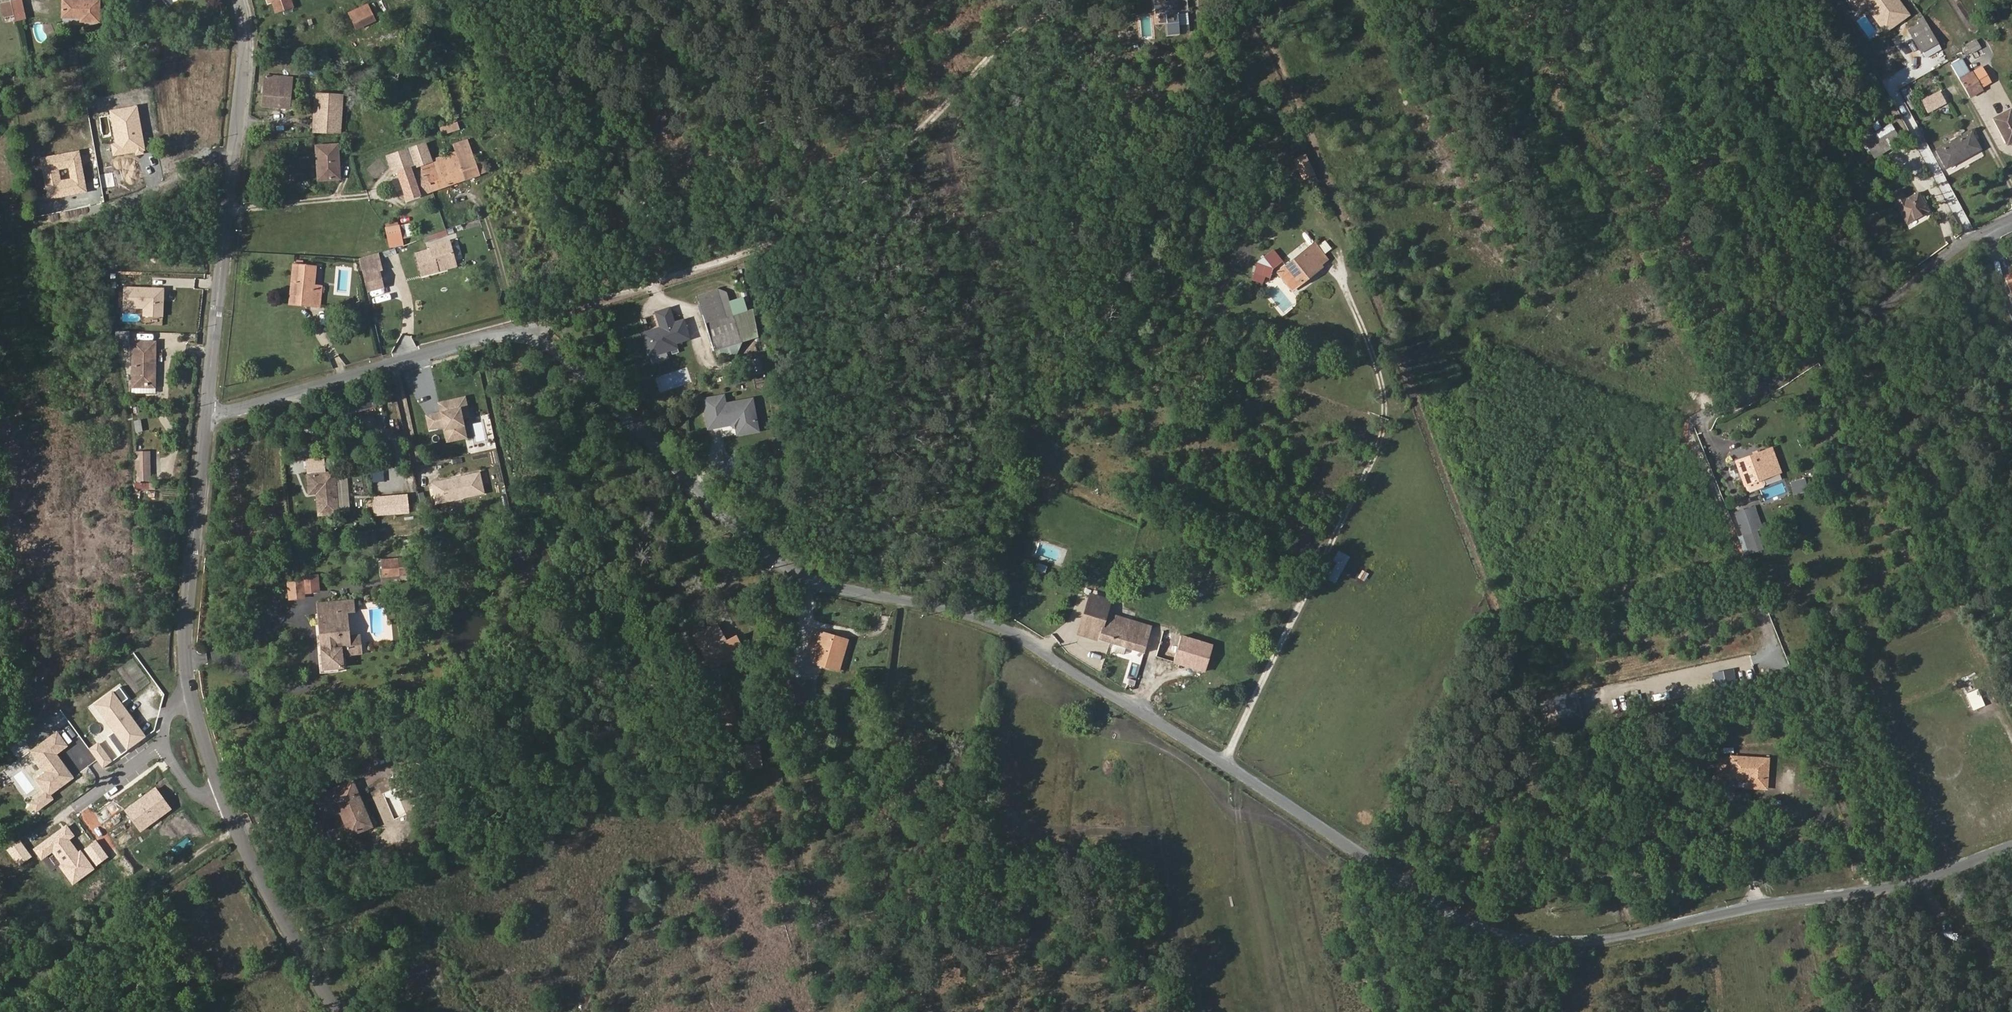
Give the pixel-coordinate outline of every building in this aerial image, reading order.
[(21,0),(17,0),(11,1),(14,16),(15,20),(25,18),(21,0)] [(99,0),(63,0),(63,17),(83,17),(83,21),(99,21),(99,0)] [(272,1),(276,12),(292,6),(290,0),(272,0),(272,1)] [(1186,0),(1176,0),(1166,1),(1165,0),(1154,0),(1155,14),(1156,13),(1156,12),(1166,12),(1168,35),(1168,34),(1178,33),(1178,34),(1179,34),(1179,33),(1177,11),(1187,10),(1188,10),(1188,9),(1187,9),(1186,0)] [(14,16),(11,1),(1,4),(4,18),(14,16)] [(374,18),(367,4),(349,13),(356,27),(374,18)] [(1189,32),(1187,10),(1177,11),(1179,33),(1189,32)] [(1941,48),(1938,43),(1924,17),(1917,21),(1919,24),(1909,29),(1925,57),(1941,48)] [(1982,48),(1976,39),(1966,44),(1971,54),(1982,48)] [(1970,73),(1962,59),(1951,65),(1959,78),(1959,79),(1970,73)] [(1983,90),(1973,72),(1970,73),(1959,79),(1970,97),(1983,90)] [(289,108),(292,78),(265,75),(262,106),(289,108)] [(338,131),(341,96),(316,95),(314,131),(338,131)] [(2011,109),(1994,118),(2007,144),(2011,142),(2011,112),(2011,109)] [(1887,117),(1884,111),(1877,115),(1881,121),(1887,117)] [(442,133),(458,128),(457,122),(441,128),(442,133)] [(1877,139),(1894,129),(1891,124),(1874,134),(1877,139)] [(1874,157),(1901,141),(1894,129),(1877,139),(1874,134),(1870,128),(1860,134),(1874,157)] [(1980,149),(1971,132),(1937,151),(1946,167),(1980,149)] [(470,146),(468,139),(452,145),(455,152),(470,146)] [(432,191),(423,164),(432,160),(425,143),(386,156),(392,173),(397,171),(407,200),(421,195),(432,191)] [(339,178),(337,145),(316,146),(317,164),(320,163),(321,179),(339,178)] [(476,164),(470,146),(455,152),(464,180),(480,174),(476,164)] [(432,191),(464,180),(455,152),(434,160),(432,160),(423,164),(432,191)] [(1313,175),(1304,156),(1295,160),(1304,179),(1313,175)] [(486,172),(482,162),(476,164),(480,174),(486,172)] [(1928,211),(1918,192),(1906,199),(1900,189),(1891,195),(1906,223),(1928,211)] [(413,236),(410,223),(399,225),(402,239),(413,236)] [(402,239),(399,225),(386,228),(389,242),(402,239)] [(403,244),(402,239),(389,242),(390,247),(403,244)] [(1318,245),(1324,253),(1330,248),(1324,240),(1318,245)] [(455,262),(449,241),(430,246),(431,249),(416,254),(422,275),(438,270),(441,269),(441,266),(455,262)] [(1313,271),(1320,265),(1327,259),(1314,243),(1285,266),(1300,284),(1314,273),(1313,271)] [(1281,261),(1276,254),(1269,260),(1274,267),(1281,261)] [(1270,278),(1274,267),(1264,262),(1256,280),(1263,283),(1265,277),(1270,278)] [(321,286),(314,285),(316,266),(293,264),(290,296),(311,298),(311,306),(319,307),(321,286)] [(1314,273),(1322,267),(1320,265),(1313,271),(1314,273)] [(1300,284),(1285,266),(1277,273),(1291,291),(1300,284)] [(382,287),(378,271),(363,274),(367,290),(382,287)] [(2004,276),(2011,294),(2011,273),(2004,276)] [(734,316),(726,291),(719,288),(718,289),(727,318),(732,317),(734,316)] [(727,318),(718,289),(712,290),(722,320),(727,318)] [(740,343),(732,317),(727,318),(722,320),(712,290),(696,295),(705,323),(714,351),(740,343)] [(311,306),(311,298),(290,296),(289,304),(311,306)] [(675,348),(674,343),(688,338),(682,321),(674,323),(669,309),(656,313),(662,330),(663,333),(659,335),(657,330),(645,334),(648,341),(645,342),(649,355),(649,354),(657,352),(658,353),(666,351),(675,348)] [(155,387),(155,342),(133,342),(133,387),(155,387)] [(735,357),(740,343),(714,351),(728,360),(735,357)] [(669,359),(666,351),(658,353),(657,352),(649,354),(653,364),(669,359)] [(762,372),(761,362),(752,363),(753,373),(762,372)] [(1226,382),(1229,372),(1220,368),(1216,378),(1226,382)] [(724,393),(700,397),(705,429),(732,425),(734,436),(758,432),(752,396),(725,401),(724,393)] [(1760,473),(1778,467),(1771,448),(1736,461),(1744,485),(1745,484),(1762,478),(1760,473)] [(149,480),(149,452),(136,453),(137,480),(149,480)] [(1780,471),(1778,467),(1760,473),(1762,478),(1780,471)] [(337,512),(334,473),(308,475),(309,493),(317,493),(319,514),(337,512)] [(1763,486),(1764,484),(1762,478),(1745,484),(1747,490),(1749,491),(1763,486)] [(1784,482),(1760,488),(1763,500),(1787,493),(1784,482)] [(1803,493),(1801,483),(1796,484),(1793,485),(1795,495),(1803,493)] [(416,508),(415,494),(381,497),(383,511),(416,508)] [(383,511),(381,497),(375,498),(376,512),(383,511)] [(1761,526),(1754,506),(1735,513),(1742,533),(1756,528),(1761,526)] [(386,522),(379,523),(380,533),(387,533),(386,522)] [(1763,550),(1756,528),(1742,533),(1749,554),(1763,550)] [(400,574),(398,559),(391,560),(392,568),(389,569),(389,575),(400,574)] [(392,568),(391,560),(381,561),(382,576),(389,575),(389,569),(392,568)] [(1045,571),(1047,565),(1038,562),(1036,568),(1045,571)] [(1334,584),(1345,566),(1338,562),(1327,580),(1334,584)] [(304,597),(303,582),(288,584),(290,598),(304,597)] [(1083,635),(1096,596),(1090,594),(1078,633),(1083,635)] [(1120,629),(1123,618),(1110,614),(1111,612),(1113,612),(1116,602),(1096,596),(1083,635),(1098,639),(1116,645),(1119,646),(1123,633),(1121,633),(1122,630),(1120,629)] [(348,637),(346,611),(354,611),(353,602),(322,605),(322,613),(318,613),(319,625),(324,624),(327,649),(359,646),(358,636),(348,637)] [(1212,645),(1123,618),(1120,629),(1122,630),(1121,633),(1123,633),(1119,646),(1125,647),(1205,671),(1212,645)] [(359,653),(359,646),(327,649),(324,624),(319,625),(322,656),(359,653)] [(725,641),(716,624),(711,627),(720,644),(725,641)] [(741,647),(735,636),(725,641),(720,644),(711,627),(694,635),(709,664),(717,659),(741,647)] [(837,657),(843,639),(820,632),(819,634),(813,632),(808,648),(815,650),(811,661),(834,668),(837,657)] [(841,658),(846,640),(843,639),(837,657),(841,658)] [(1123,654),(1125,647),(1119,646),(1116,645),(1114,652),(1123,654)] [(711,668),(720,664),(717,659),(709,664),(711,668)] [(787,701),(791,680),(783,679),(780,693),(781,700),(787,701)] [(1977,689),(1966,694),(1973,709),(1983,705),(1977,689)] [(879,705),(880,699),(869,697),(868,704),(879,705)] [(714,728),(706,710),(701,712),(709,730),(714,728)] [(393,744),(389,727),(384,728),(389,745),(393,744)] [(743,768),(760,767),(759,743),(741,744),(743,768)] [(1766,788),(1768,758),(1731,756),(1731,758),(1730,775),(1730,776),(1748,777),(1747,787),(1766,788)] [(1730,775),(1731,758),(1718,757),(1717,774),(1730,775)] [(724,785),(714,762),(705,766),(709,775),(714,773),(719,786),(724,785)] [(357,804),(352,794),(356,793),(352,783),(315,798),(323,817),(341,810),(342,809),(344,813),(342,814),(351,833),(370,825),(360,803),(357,804)] [(1861,869),(1860,861),(1850,862),(1852,871),(1861,869)]
